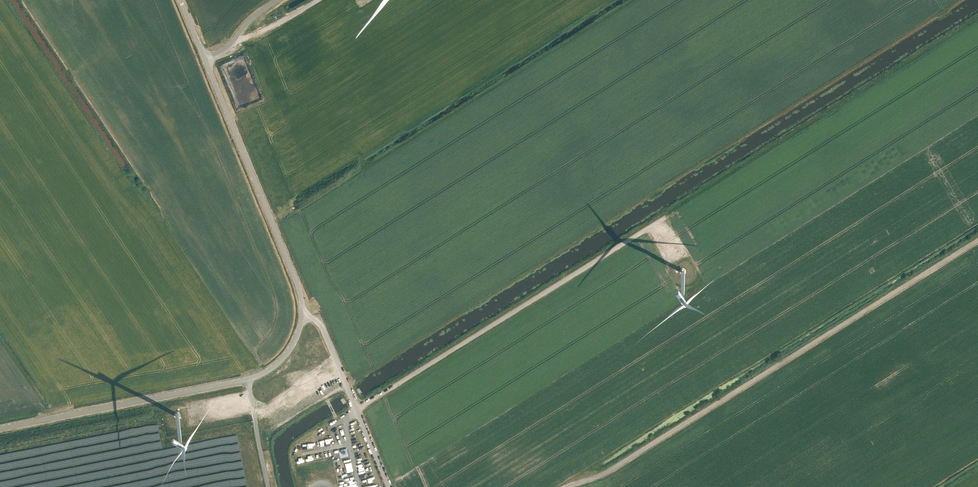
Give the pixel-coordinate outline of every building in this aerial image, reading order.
[(290,395),(289,391),(286,393),(285,391),(274,396),(277,401),(290,395)]
